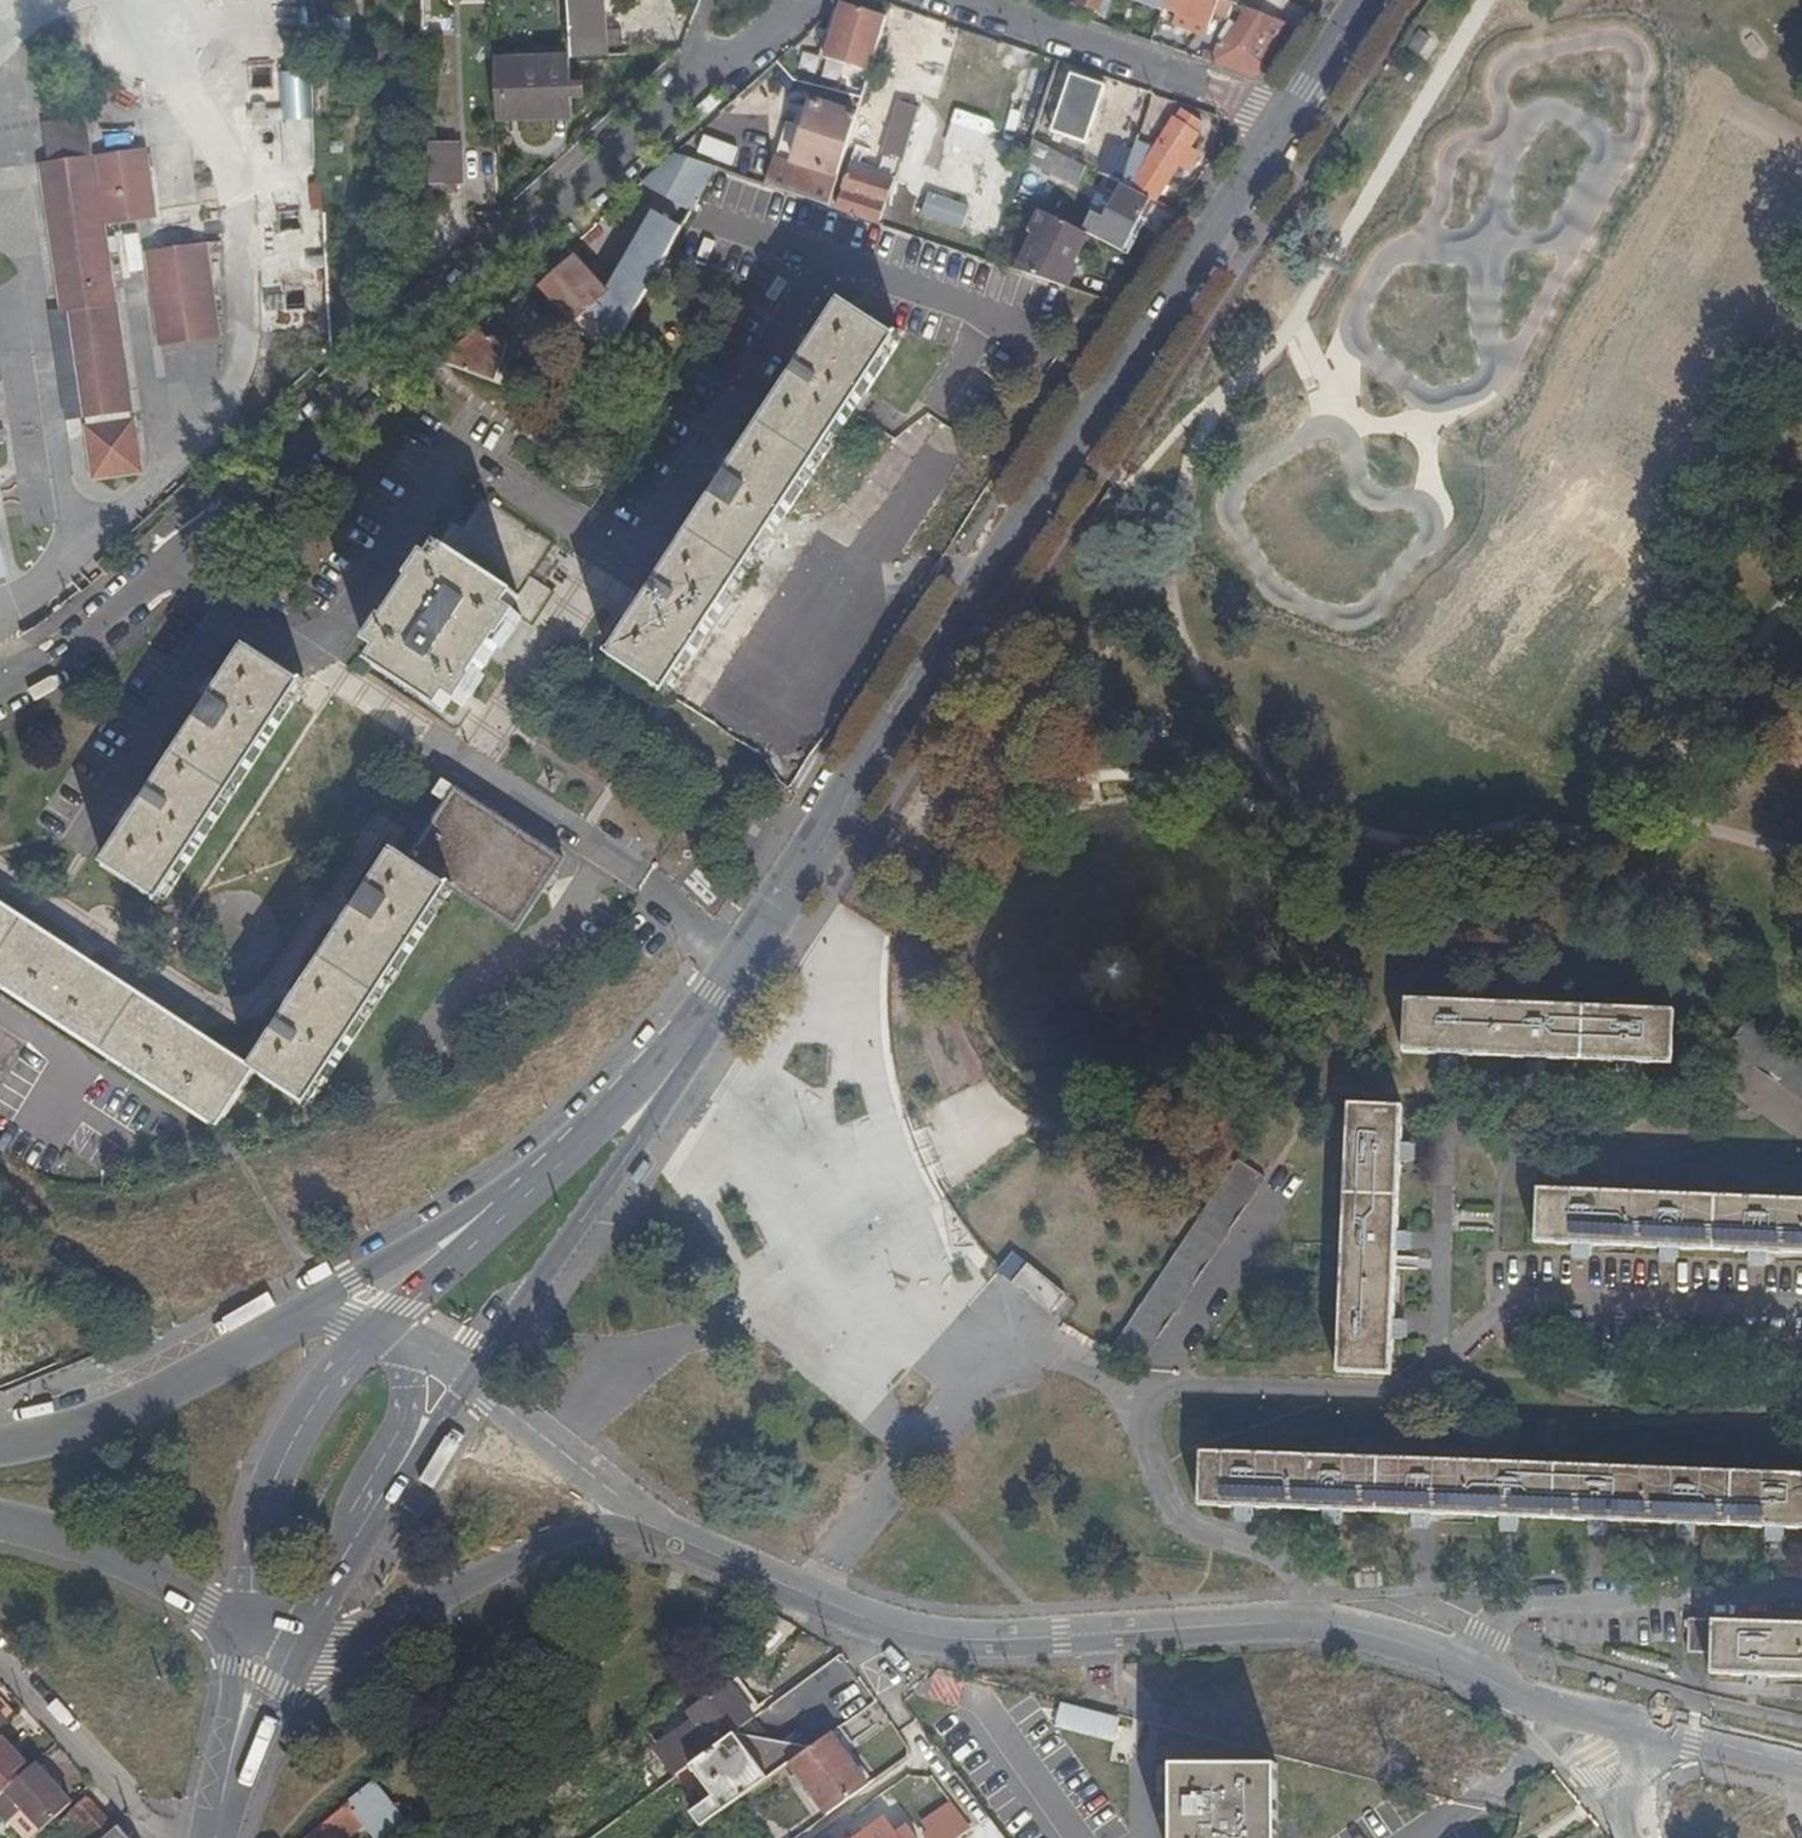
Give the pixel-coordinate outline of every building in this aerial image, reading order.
[(571,55),(625,52),(624,30),(607,31),(606,0),(568,0),(571,55)] [(1077,0),(1052,0),(1051,2),(1074,10),(1076,4),(1077,0)] [(1076,4),(1099,12),(1108,15),(1113,0),(1077,0),(1076,4)] [(1163,8),(1164,5),(1165,0),(1142,0),(1163,8)] [(1183,0),(1165,0),(1164,5),(1179,11),(1183,0)] [(1222,0),(1183,0),(1179,11),(1174,23),(1198,32),(1209,24),(1213,14),(1223,18),(1229,3),(1222,0)] [(826,59),(843,5),(834,12),(820,57),(826,59)] [(871,73),(888,19),(843,5),(826,59),(871,73)] [(1220,41),(1213,63),(1252,76),(1268,71),(1296,29),(1247,10),(1236,27),(1225,42),(1220,41)] [(1232,24),(1220,41),(1225,42),(1236,27),(1232,24)] [(915,81),(939,89),(956,33),(932,26),(915,81)] [(1429,40),(1416,32),(1406,50),(1418,57),(1429,40)] [(496,118),(573,121),(571,61),(494,60),(496,114),(496,118)] [(1105,83),(1063,70),(1044,126),(1087,140),(1105,83)] [(585,79),(574,80),(575,97),(586,96),(585,79)] [(795,162),(839,177),(858,116),(814,102),(795,162)] [(901,103),(878,174),(896,179),(919,109),(901,103)] [(1155,149),(1136,141),(1121,184),(1154,201),(1178,164),(1186,169),(1197,153),(1189,148),(1199,134),(1198,133),(1204,124),(1183,110),(1177,119),(1175,118),(1155,149)] [(71,310),(63,311),(57,312),(72,416),(134,407),(106,220),(127,218),(116,150),(96,153),(90,115),(47,121),(53,169),(71,310)] [(1122,131),(1106,177),(1111,179),(1121,184),(1136,141),(1138,136),(1122,131)] [(1078,186),(1088,168),(1032,141),(1026,160),(1078,186)] [(147,146),(116,150),(127,218),(157,214),(147,146)] [(462,150),(426,150),(427,189),(463,188),(462,150)] [(575,259),(541,291),(608,364),(717,169),(676,155),(643,184),(689,210),(679,228),(655,215),(608,295),(575,259)] [(43,169),(63,311),(71,310),(53,169),(43,169)] [(309,207),(325,206),(321,169),(306,170),(309,207)] [(849,169),(835,210),(884,227),(887,217),(881,215),(892,183),(849,169)] [(1044,175),(1023,169),(1014,197),(1035,203),(1044,175)] [(1144,219),(1154,201),(1121,184),(1111,179),(1105,189),(1117,195),(1105,219),(1093,213),(1084,232),(1090,235),(1122,253),(1141,217),(1144,219)] [(795,186),(792,195),(829,208),(832,198),(795,186)] [(1023,209),(1011,205),(1005,223),(1016,226),(1023,209)] [(1038,235),(1020,273),(1069,289),(1079,267),(1075,265),(1090,235),(1084,232),(1042,212),(1033,233),(1038,235)] [(208,245),(151,253),(164,341),(222,332),(208,245)] [(888,306),(880,318),(903,334),(911,322),(888,306)] [(667,693),(898,341),(844,307),(646,609),(636,624),(614,658),(667,693)] [(509,346),(475,334),(440,365),(509,391),(514,374),(501,370),(509,346)] [(144,471),(136,419),(88,426),(95,477),(144,471)] [(516,597),(450,554),(443,566),(429,557),(414,580),(419,583),(391,626),(387,623),(372,647),(385,656),(377,668),(443,713),(451,699),(463,707),(471,695),(479,683),(475,680),(488,660),(502,638),(506,640),(521,617),(533,624),(553,591),(530,577),(516,597)] [(163,901),(303,688),(248,652),(108,865),(163,901)] [(511,702),(532,692),(525,677),(504,687),(511,702)] [(410,867),(449,893),(516,937),(541,898),(564,864),(458,793),(410,867)] [(449,893),(410,867),(393,857),(253,1073),(309,1109),(449,893)] [(240,1064),(0,905),(0,982),(153,1084),(219,1128),(253,1073),(240,1064)] [(1673,1009),(1404,999),(1402,1051),(1671,1061),(1673,1009)] [(1728,1055),(1801,1093),(1801,1058),(1743,1027),(1728,1055)] [(1400,1105),(1348,1102),(1335,1373),(1388,1376),(1400,1105)] [(152,1135),(158,1139),(153,1147),(162,1152),(170,1138),(156,1129),(152,1135)] [(73,1156),(67,1152),(60,1162),(66,1166),(73,1156)] [(1237,1160),(1115,1345),(1147,1366),(1159,1348),(1182,1363),(1292,1196),(1237,1160)] [(1536,1189),(1533,1242),(1801,1255),(1801,1202),(1536,1189)] [(1027,1264),(1014,1281),(1051,1311),(1065,1294),(1027,1264)] [(18,1370),(23,1381),(34,1377),(29,1365),(18,1370)] [(1200,1450),(1198,1503),(1801,1528),(1801,1476),(1200,1450)] [(1684,1653),(1707,1653),(1706,1675),(1801,1678),(1801,1624),(1685,1620),(1684,1653)] [(735,1681),(728,1687),(752,1719),(759,1713),(735,1681)] [(752,1719),(728,1687),(727,1686),(688,1715),(700,1730),(704,1736),(713,1748),(732,1734),(752,1719)] [(15,1712),(0,1696),(0,1726),(15,1712)] [(1064,1701),(1057,1724),(1116,1742),(1123,1719),(1064,1701)] [(852,1744),(839,1727),(810,1748),(848,1800),(867,1786),(842,1751),(852,1744)] [(664,1766),(704,1736),(700,1730),(659,1760),(664,1766)] [(808,1749),(732,1734),(713,1748),(688,1766),(712,1798),(690,1814),(700,1828),(761,1784),(768,1779),(808,1749)] [(32,1767),(0,1736),(0,1797),(32,1767)] [(664,1766),(673,1778),(688,1766),(713,1748),(704,1736),(664,1766)] [(768,1779),(775,1788),(795,1774),(826,1816),(848,1800),(810,1748),(808,1749),(768,1779)] [(70,1804),(35,1765),(5,1792),(41,1831),(70,1804)] [(646,1798),(671,1779),(660,1765),(645,1776),(647,1778),(636,1785),(646,1798)] [(1172,1765),(1172,1837),(1276,1837),(1276,1766),(1172,1765)] [(585,1789),(576,1778),(562,1789),(570,1800),(585,1789)] [(775,1788),(768,1779),(761,1784),(768,1793),(775,1788)] [(379,1837),(381,1837),(404,1819),(371,1781),(348,1800),(354,1808),(379,1837)] [(86,1799),(61,1823),(75,1837),(101,1837),(113,1827),(86,1799)] [(927,1837),(962,1837),(975,1827),(950,1799),(918,1827),(927,1837)] [(347,1813),(354,1808),(348,1800),(341,1806),(347,1813)] [(347,1813),(341,1806),(315,1828),(323,1837),(349,1815),(347,1813)] [(967,1828),(971,1837),(1003,1837),(997,1819),(967,1828)] [(883,1823),(862,1837),(895,1837),(883,1823)] [(118,1827),(105,1837),(127,1837),(118,1827)] [(597,1834),(592,1828),(580,1837),(591,1837),(597,1834)]
